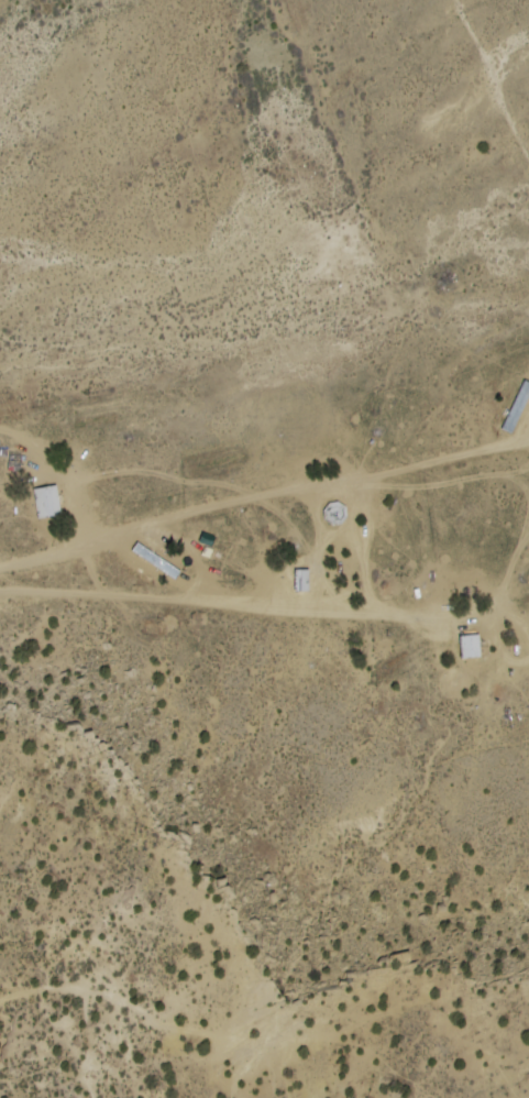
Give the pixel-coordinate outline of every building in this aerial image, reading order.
[(514,417),(508,414),(503,427),(509,429),(514,417)] [(35,487),(39,518),(64,515),(60,484),(35,487)] [(463,634),(463,657),(483,657),(483,634),(463,634)]
